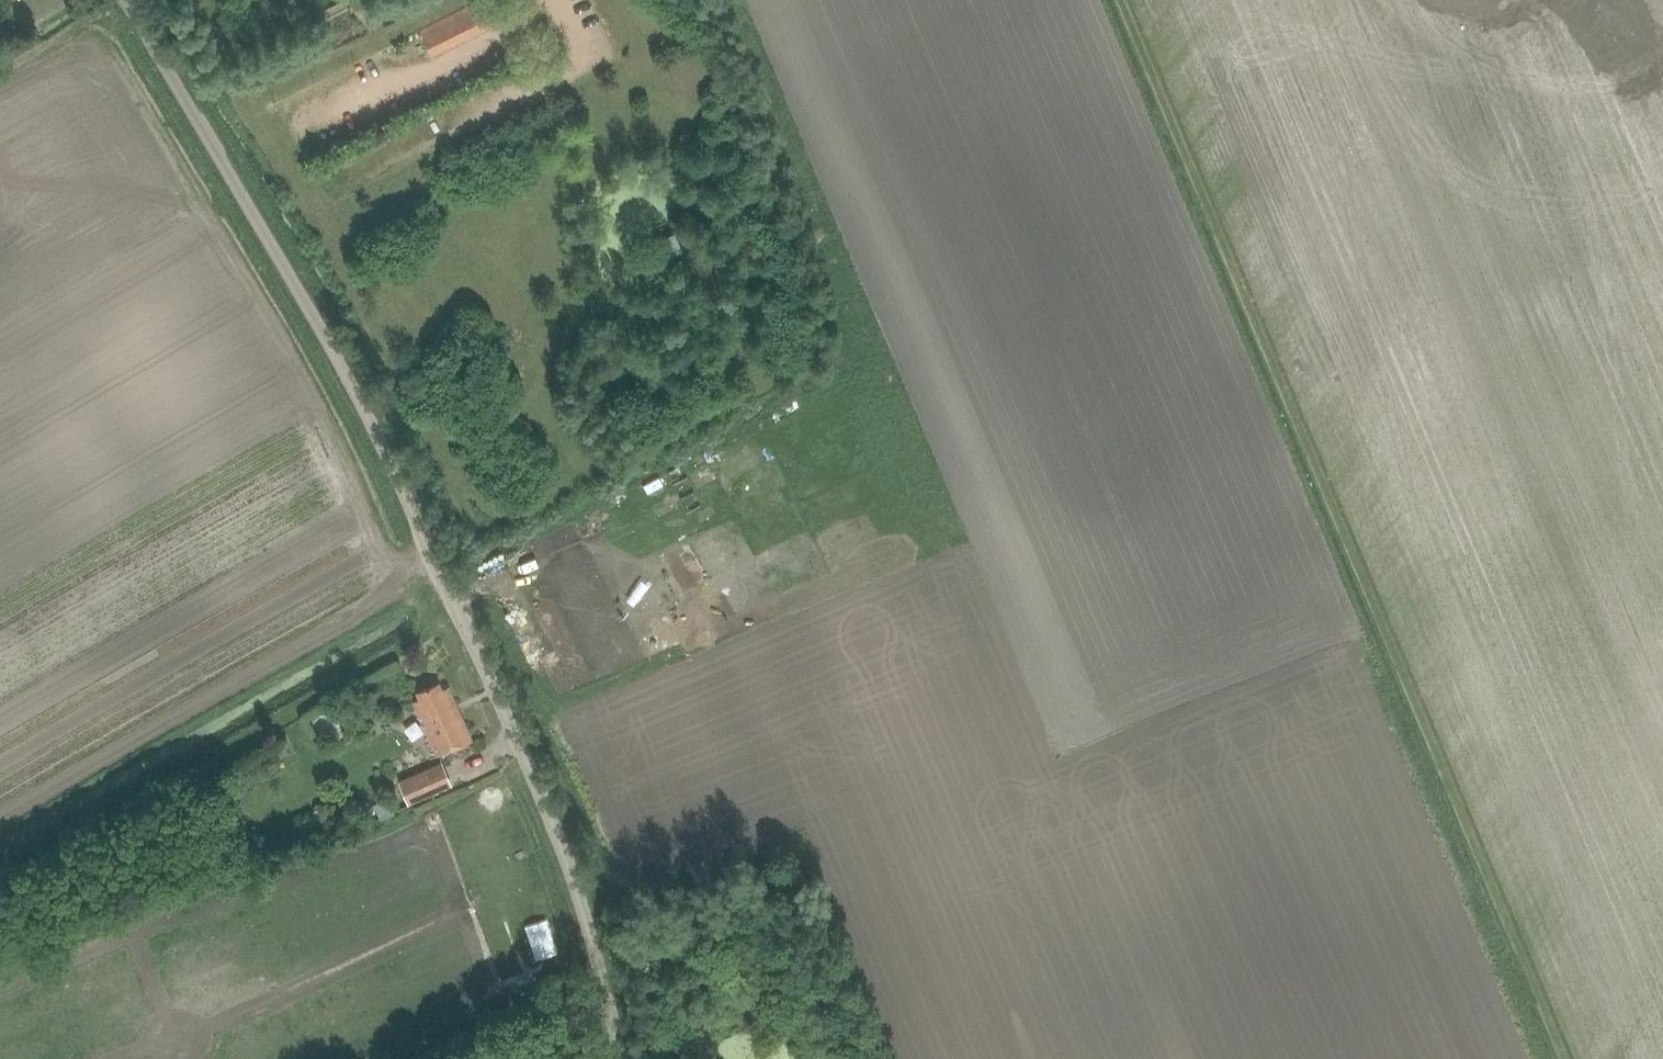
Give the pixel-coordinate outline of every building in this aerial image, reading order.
[(435,22),(419,30),(432,57),(448,48),(435,22)] [(664,237),(656,241),(657,244),(665,260),(683,251),(674,234),(674,233),(670,235),(664,237)] [(441,755),(474,740),(450,686),(442,689),(440,684),(421,693),(423,699),(417,701),(441,755)] [(442,761),(398,780),(407,800),(451,781),(442,761)]
